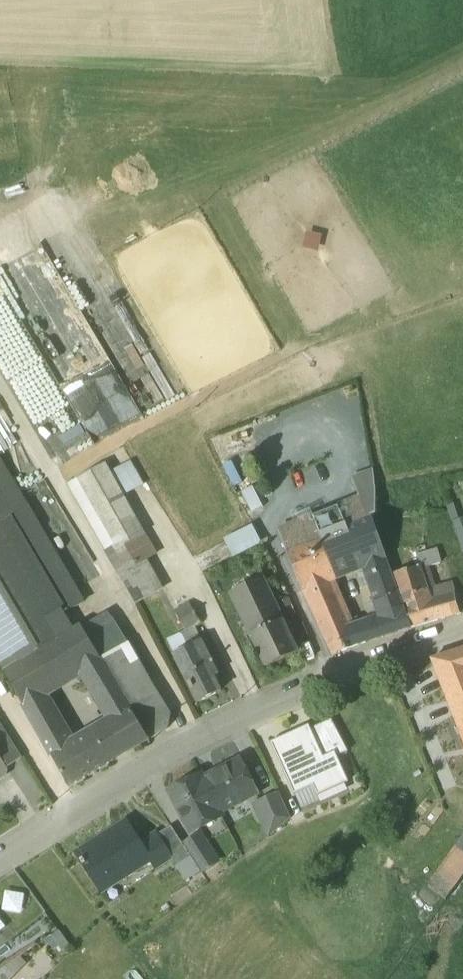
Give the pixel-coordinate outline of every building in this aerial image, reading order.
[(7,517),(28,505),(0,458),(0,521),(7,517)] [(144,533),(106,463),(79,478),(118,548),(144,533)] [(34,491),(79,585),(92,579),(48,485),(34,491)] [(263,506),(252,486),(241,492),(252,512),(263,506)] [(374,492),(364,496),(372,516),(375,514),(375,492),(374,491),(374,492)] [(364,496),(329,509),(337,529),(372,516),(364,496)] [(329,509),(312,516),(322,535),(305,541),(320,581),(330,578),(363,565),(386,556),(372,516),(337,529),(329,509)] [(312,516),(278,529),(286,548),(305,541),(322,535),(312,516)] [(0,521),(0,662),(5,670),(74,630),(7,517),(0,521)] [(453,522),(462,553),(462,518),(453,522)] [(262,544),(253,525),(225,538),(234,557),(262,544)] [(320,581),(305,541),(286,548),(302,589),(320,581)] [(138,546),(111,562),(127,588),(154,572),(138,546)] [(436,549),(417,555),(419,567),(422,566),(422,568),(429,566),(440,563),(436,549)] [(386,556),(363,565),(382,617),(375,619),(380,636),(410,626),(386,556)] [(419,567),(394,573),(412,627),(445,617),(440,602),(433,604),(422,568),(422,566),(419,567)] [(439,598),(429,566),(422,568),(433,604),(440,602),(439,598)] [(248,583),(232,591),(246,620),(276,606),(262,577),(248,583)] [(320,581),(302,589),(311,604),(336,592),(330,578),(320,581)] [(349,621),(336,592),(311,604),(313,608),(333,654),(366,641),(360,625),(358,620),(357,619),(356,618),(349,621)] [(455,595),(439,598),(440,602),(445,617),(460,613),(455,595)] [(187,596),(173,603),(176,609),(190,602),(187,596)] [(176,609),(176,610),(185,629),(200,622),(190,602),(176,609)] [(298,653),(276,606),(246,620),(252,634),(248,636),(256,653),(260,651),(268,667),(298,653)] [(156,690),(114,619),(87,634),(129,705),(156,690)] [(375,619),(360,625),(366,641),(380,636),(375,619)] [(5,670),(3,671),(22,705),(43,693),(82,670),(113,721),(109,723),(127,752),(149,739),(148,738),(129,705),(87,634),(82,626),(74,630),(5,670)] [(202,643),(190,650),(181,632),(168,639),(177,656),(176,657),(185,675),(184,675),(198,702),(220,690),(213,676),(218,673),(202,643)] [(432,658),(461,733),(462,732),(462,648),(432,658)] [(156,690),(129,705),(148,738),(168,727),(170,714),(156,690)] [(43,693),(22,705),(43,742),(64,730),(43,693)] [(311,728),(323,757),(335,752),(337,755),(348,750),(332,719),(311,728)] [(127,752),(109,723),(96,731),(113,760),(127,752)] [(309,725),(271,741),(294,794),(314,785),(318,795),(349,782),(337,755),(335,752),(323,757),(311,728),(309,725)] [(72,744),(64,730),(43,742),(69,786),(113,760),(96,731),(72,744)] [(203,779),(202,779),(219,811),(256,792),(255,788),(256,783),(252,775),(247,774),(240,760),(203,779)] [(200,774),(171,790),(191,831),(221,815),(219,811),(202,779),(203,779),(200,774)] [(280,794),(255,805),(268,835),(291,817),(280,794)] [(128,820),(75,853),(101,893),(152,862),(153,861),(141,842),(128,820)] [(183,844),(171,826),(159,833),(174,857),(173,858),(177,864),(190,855),(183,844)] [(158,832),(141,842),(153,861),(152,862),(156,869),(173,858),(174,857),(159,833),(158,832)] [(199,833),(183,844),(190,855),(200,871),(217,860),(199,833)] [(428,885),(446,898),(462,875),(462,837),(428,885)] [(18,974),(10,964),(0,971),(0,978),(10,978),(18,974)]
